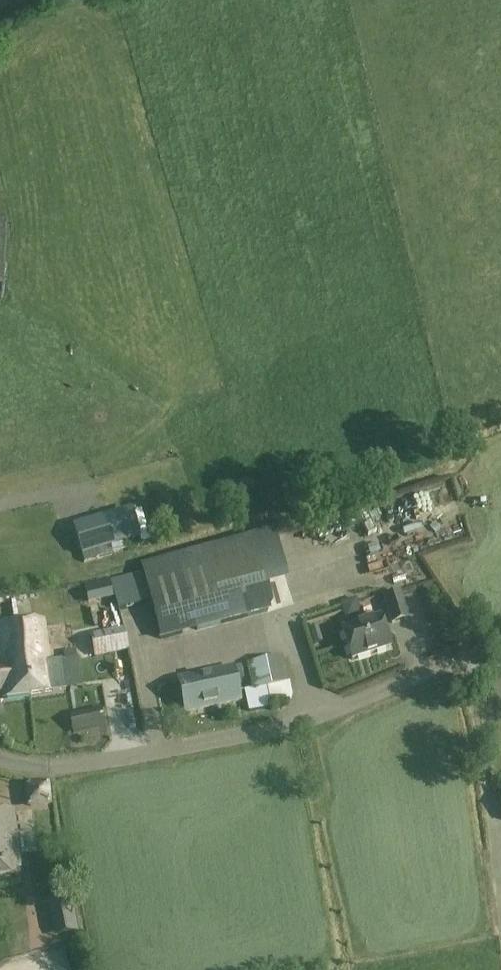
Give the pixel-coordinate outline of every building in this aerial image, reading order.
[(482,472),(465,474),(466,484),(483,483),(482,472)] [(445,482),(415,492),(425,519),(454,509),(445,482)] [(132,508),(73,525),(82,555),(141,538),(142,542),(150,540),(144,520),(137,522),(132,508)] [(161,641),(248,616),(271,609),(270,607),(274,606),(268,588),(290,581),(275,531),(199,554),(199,556),(162,567),(161,565),(109,580),(118,610),(149,602),(161,641)] [(110,588),(102,589),(105,608),(113,607),(110,588)] [(401,592),(400,592),(384,597),(383,598),(392,624),(410,618),(401,592)] [(390,647),(380,616),(342,629),(351,659),(390,647)] [(1,692),(2,698),(65,689),(61,659),(49,661),(43,618),(0,624),(0,692),(1,692)] [(123,627),(90,633),(94,657),(127,650),(123,627)] [(253,689),(289,680),(282,655),(247,663),(253,688),(253,689)] [(240,699),(232,666),(177,678),(185,712),(240,699)] [(105,727),(100,706),(67,713),(72,734),(105,727)] [(0,812),(0,877),(20,875),(13,810),(0,812)] [(69,898),(49,902),(56,935),(76,931),(69,898)]
